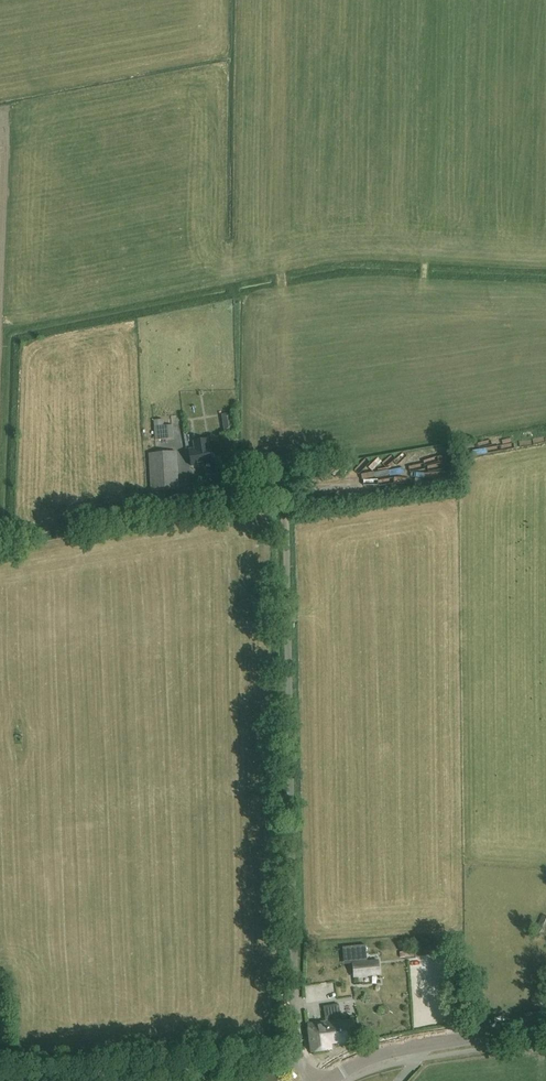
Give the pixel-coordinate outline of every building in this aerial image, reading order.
[(164,426),(164,420),(155,420),(156,440),(174,439),(173,426),(164,426)] [(207,449),(206,441),(193,443),(194,450),(188,451),(191,468),(210,464),(208,449),(207,449)] [(178,491),(175,452),(148,454),(151,493),(178,491)] [(367,460),(355,470),(363,479),(374,469),(367,460)] [(415,479),(413,485),(426,489),(428,483),(415,479)] [(543,915),(535,933),(545,937),(545,917),(543,915)] [(355,978),(383,976),(382,959),(370,960),(369,946),(346,947),(347,964),(354,963),(355,978)] [(340,1017),(338,1005),(324,1007),(326,1022),(307,1025),(311,1053),(331,1050),(330,1044),(356,1040),(353,1021),(346,1021),(345,1016),(340,1017)] [(279,1073),(237,1077),(238,1080),(280,1080),(279,1073)]
